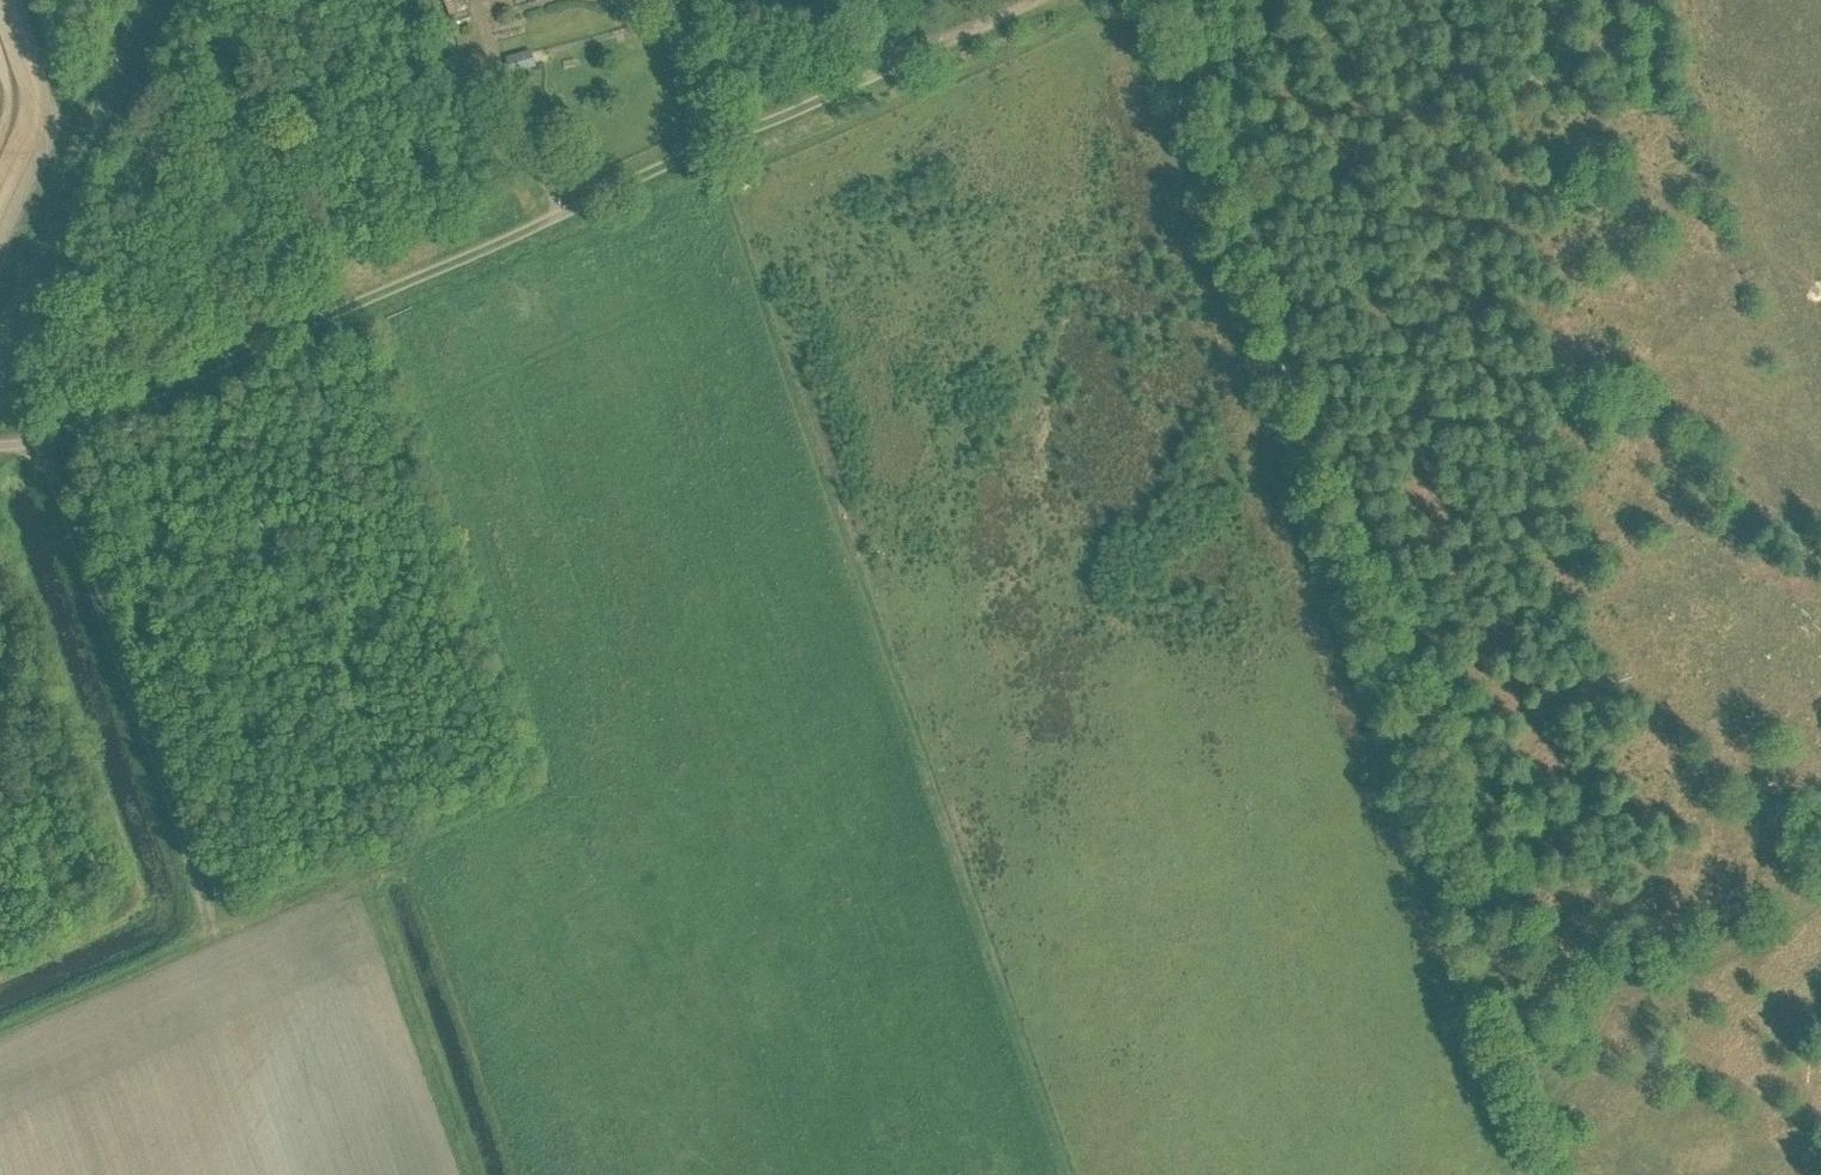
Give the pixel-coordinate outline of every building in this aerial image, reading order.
[(538,52),(511,59),(514,73),(541,66),(538,52)]
